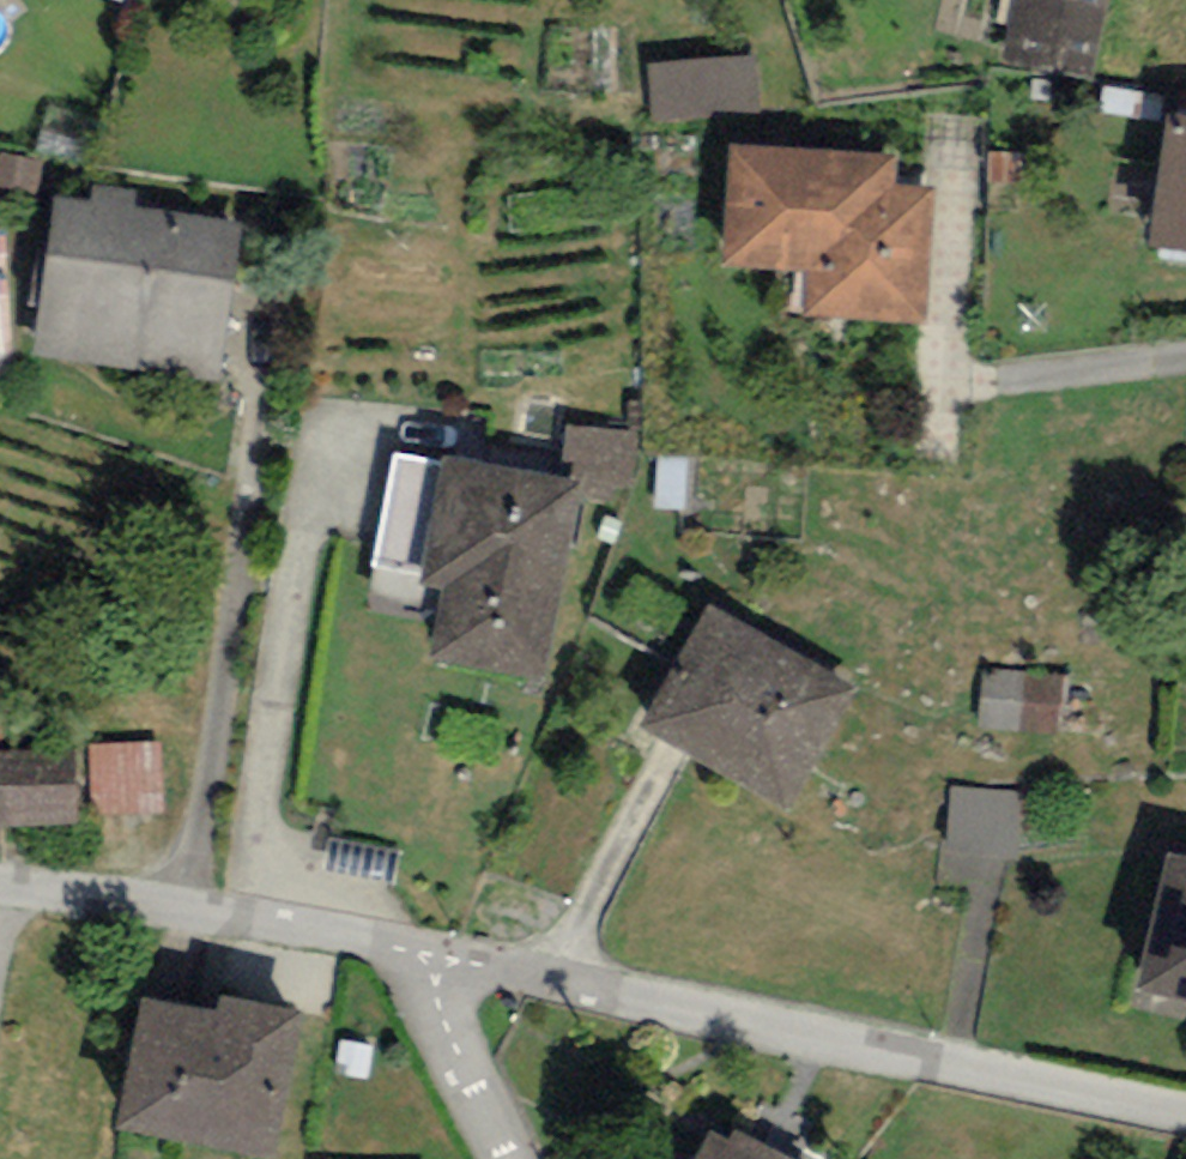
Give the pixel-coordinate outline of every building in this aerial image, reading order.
[(1003,62),(1093,80),(1109,0),(1015,0),(1003,62)] [(752,57),(646,64),(650,121),(756,113),(752,57)] [(1168,113),(1148,247),(1185,253),(1185,116),(1168,113)] [(899,155),(729,144),(721,263),(806,269),(803,318),(927,325),(936,188),(897,186),(899,155)] [(0,154),(0,185),(38,191),(43,161),(0,154)] [(90,202),(53,197),(31,355),(219,381),(242,221),(133,206),(135,192),(92,186),(90,202)] [(637,435),(568,424),(560,476),(585,480),(582,497),(627,504),(637,435)] [(439,464),(397,456),(376,568),(423,577),(421,587),(442,591),(430,657),(547,680),(582,497),(585,480),(560,476),(441,453),(439,464)] [(856,690),(708,605),(637,727),(785,812),(856,690)] [(1065,674),(982,669),(978,731),(1061,736),(1065,674)] [(0,707),(0,828),(75,823),(73,750),(1,748),(13,709),(0,707)] [(158,744),(89,747),(92,819),(161,816),(158,744)] [(1025,793),(949,787),(944,854),(1019,860),(1025,793)] [(1169,852),(1137,991),(1185,1002),(1185,856),(1169,852)] [(141,996),(118,1129),(273,1156),(299,1008),(221,995),(218,1009),(141,996)] [(735,1127),(727,1142),(711,1133),(697,1158),(797,1158),(735,1127)]
